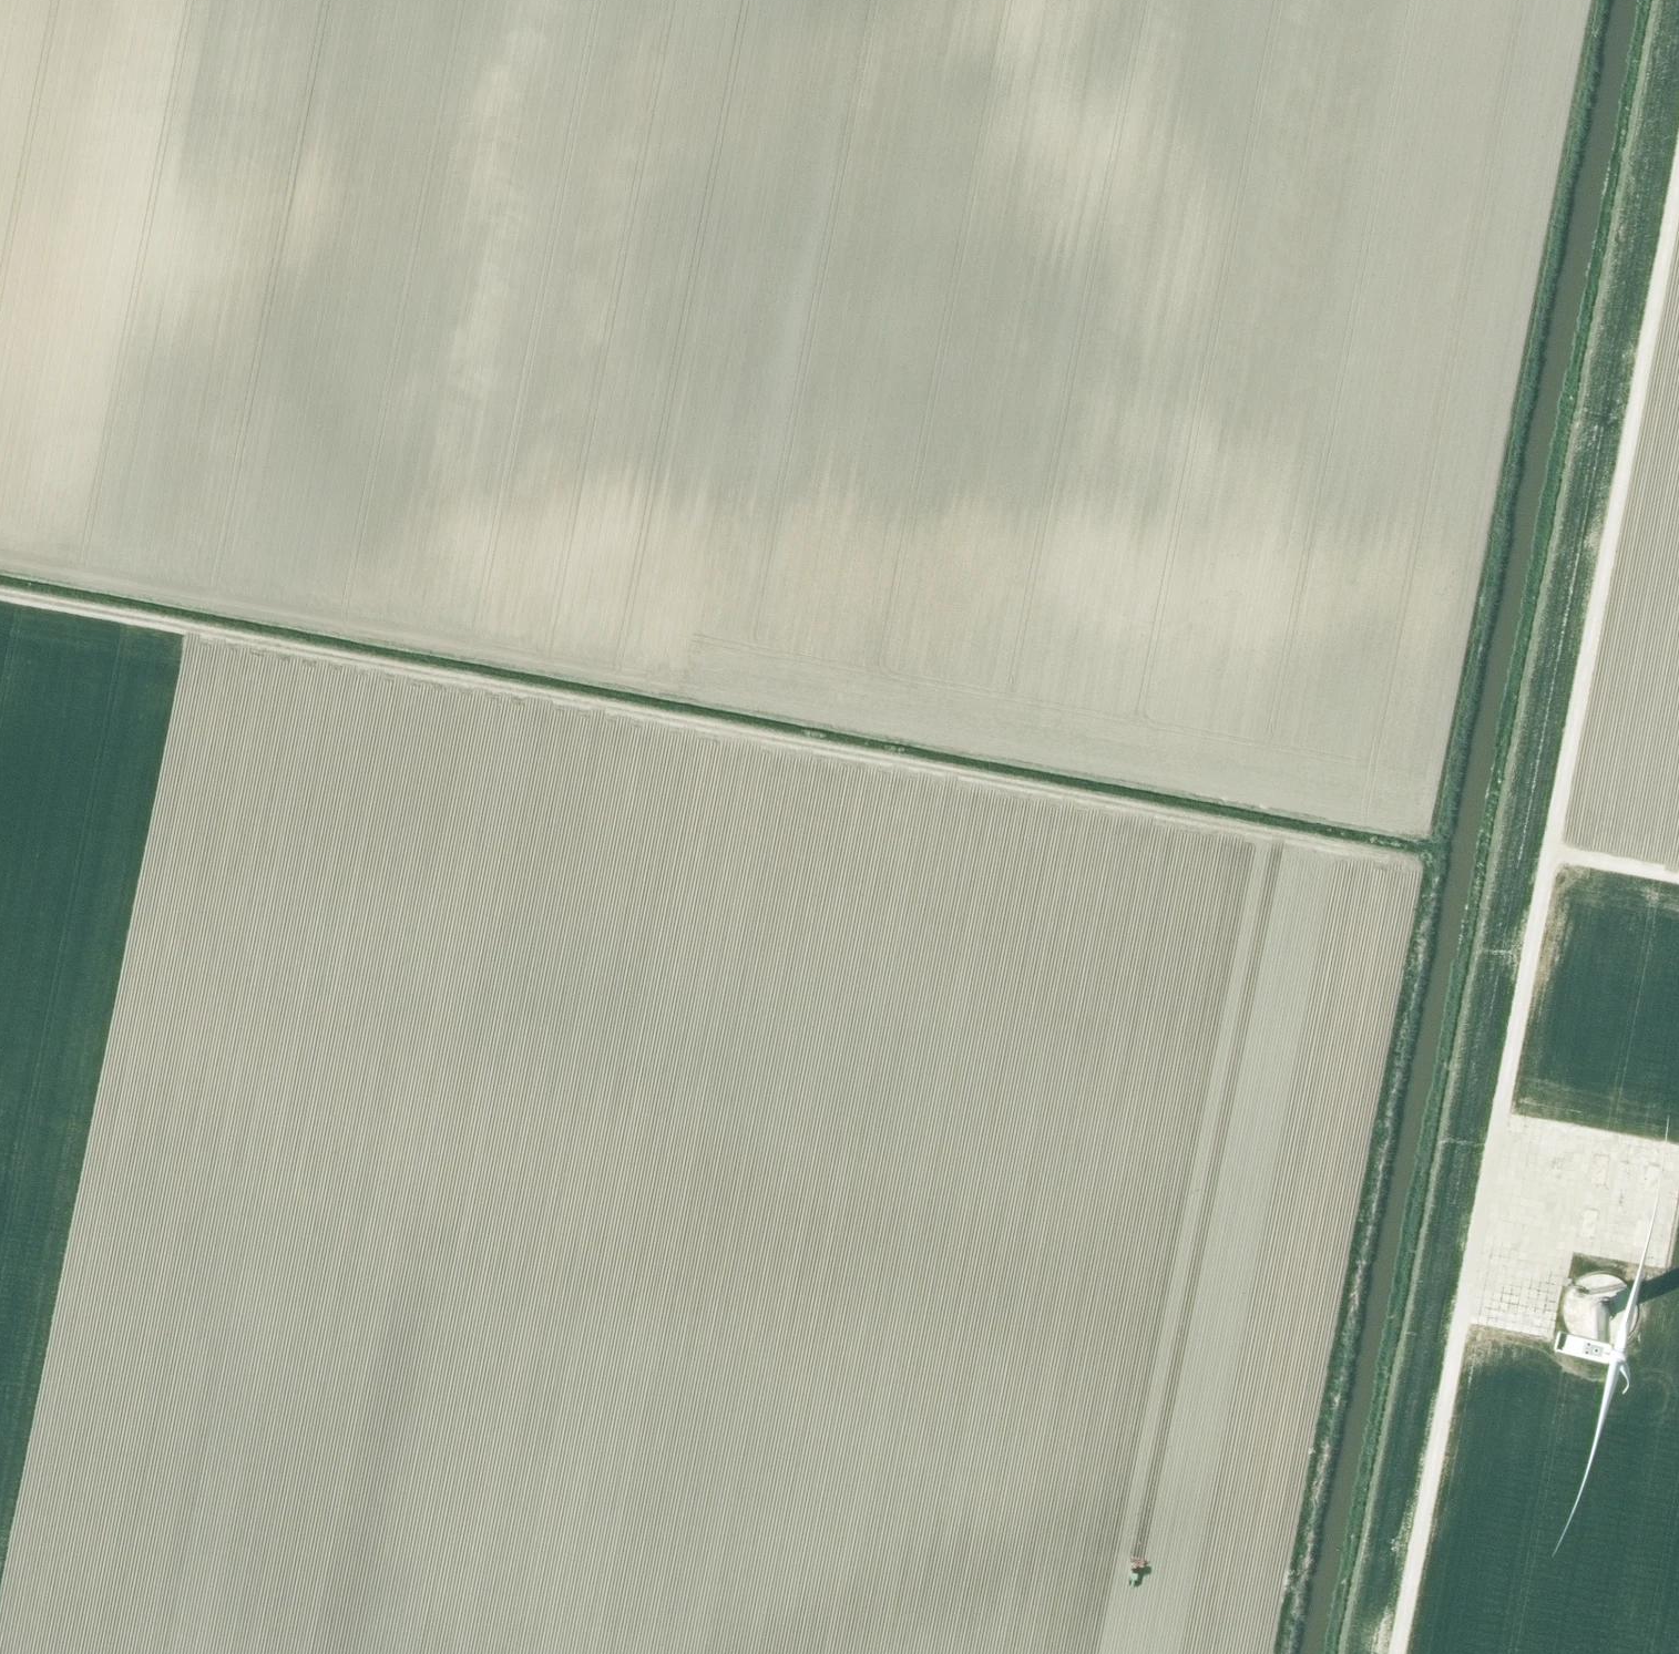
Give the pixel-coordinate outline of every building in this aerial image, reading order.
[(1597,1321),(1598,1321),(1599,1321),(1600,1321),(1601,1320),(1602,1320),(1603,1320),(1604,1319),(1605,1319),(1606,1318),(1607,1317),(1608,1316),(1608,1315),(1609,1315),(1609,1314),(1610,1313),(1610,1312),(1610,1311),(1610,1309),(1611,1308),(1610,1307),(1610,1306),(1610,1305),(1610,1304),(1609,1303),(1609,1302),(1608,1301),(1608,1300),(1607,1300),(1606,1299),(1605,1298),(1604,1298),(1603,1297),(1602,1297),(1601,1296),(1600,1296),(1599,1296),(1598,1296),(1597,1296),(1596,1296),(1595,1296),(1594,1297),(1593,1297),(1592,1298),(1591,1298),(1590,1299),(1589,1300),(1588,1301),(1587,1302),(1587,1303),(1587,1304),(1586,1305),(1586,1306),(1586,1307),(1586,1308),(1586,1309),(1586,1311),(1586,1312),(1587,1313),(1587,1314),(1587,1315),(1588,1316),(1589,1316),(1589,1317),(1590,1318),(1591,1319),(1592,1319),(1593,1320),(1594,1320),(1595,1320),(1596,1321),(1597,1321)]
